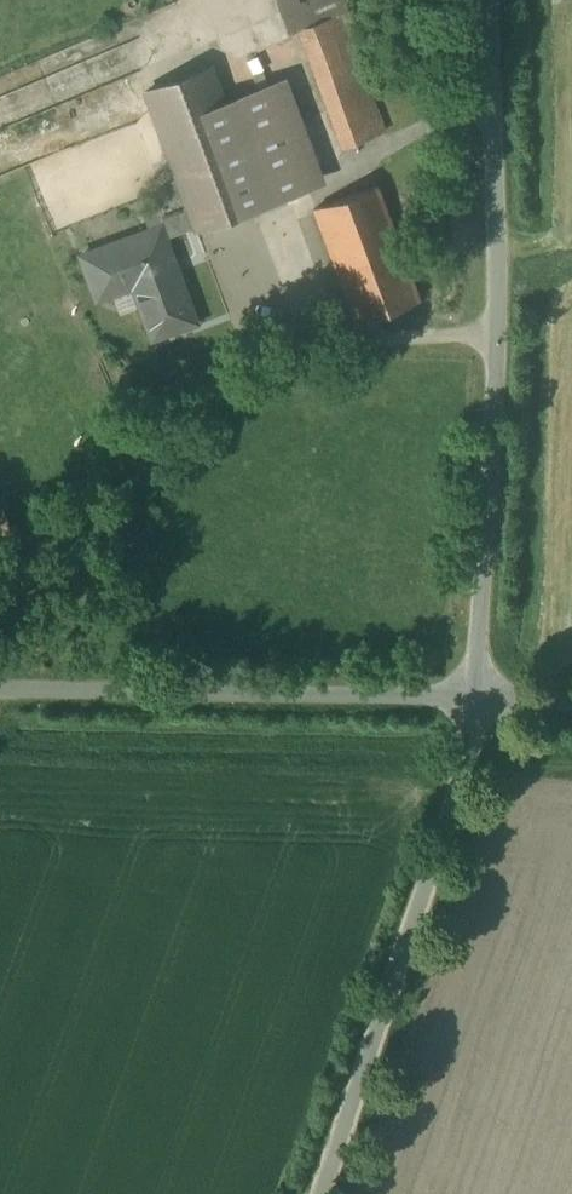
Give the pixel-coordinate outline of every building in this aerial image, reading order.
[(342,13),(301,28),(310,54),(351,39),(342,13)] [(351,39),(310,54),(344,146),(385,131),(351,39)] [(224,103),(212,67),(147,91),(185,195),(186,195),(197,226),(197,228),(309,186),(271,85),(224,103)] [(377,186),(316,208),(357,322),(419,300),(377,186)] [(150,230),(82,255),(98,298),(134,285),(153,338),(196,322),(166,237),(197,226),(186,195),(185,195),(143,211),(150,230)]
